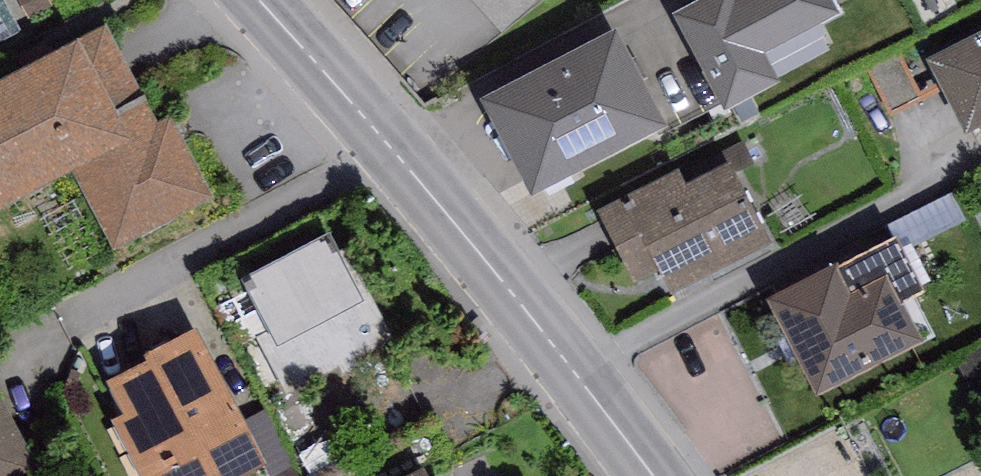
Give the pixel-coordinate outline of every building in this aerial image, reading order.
[(673,23),(724,118),(779,89),(764,61),(842,19),(831,0),(745,0),(737,4),(735,0),(715,0),(673,23)] [(0,86),(0,213),(72,175),(113,252),(214,199),(172,119),(159,125),(108,29),(0,86)] [(619,36),(481,107),(532,204),(669,132),(619,36)] [(926,64),(964,141),(980,133),(980,37),(926,64)] [(679,173),(598,214),(634,286),(659,274),(671,298),(773,247),(732,167),(687,189),(679,173)] [(329,238),(242,282),(268,334),(256,340),(286,398),(395,343),(362,279),(352,283),(329,238)] [(835,268),(766,303),(817,402),(923,348),(902,307),(924,296),(896,241),(837,272),(835,268)] [(197,332),(143,359),(146,366),(107,385),(125,419),(113,425),(139,475),(253,475),(267,469),(197,332)] [(0,400),(0,475),(37,475),(0,400)]
